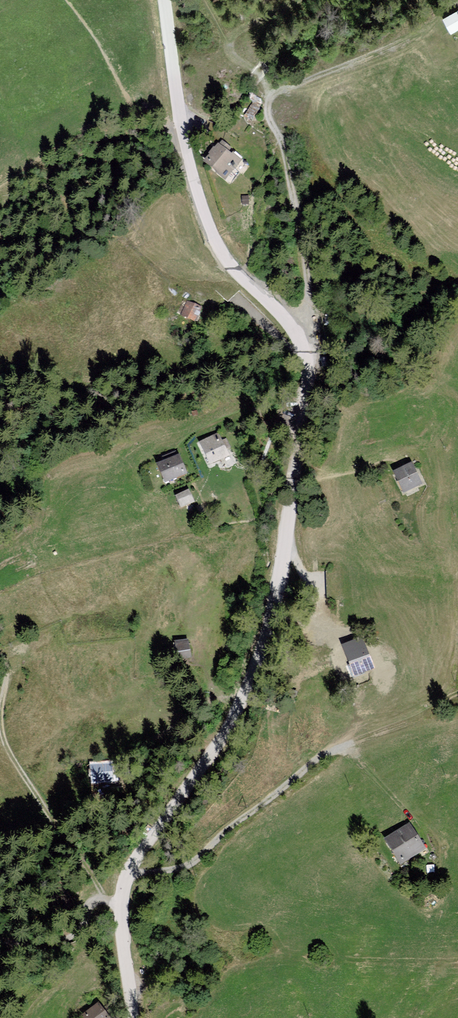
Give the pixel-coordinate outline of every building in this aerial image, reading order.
[(451,33),(457,30),(457,11),(443,19),(451,33)] [(244,163),(220,145),(207,165),(230,186),(244,163)] [(197,321),(203,306),(187,299),(181,314),(197,321)] [(220,431),(196,443),(209,468),(233,457),(220,431)] [(183,455),(152,466),(164,488),(191,476),(183,455)] [(414,464),(392,473),(402,502),(423,486),(414,464)] [(192,493),(175,499),(182,511),(196,507),(192,493)] [(361,640),(340,646),(353,679),(373,671),(361,640)] [(187,643),(176,645),(179,662),(191,660),(187,643)] [(111,764),(93,765),(94,781),(112,780),(111,764)] [(408,825),(383,844),(402,871),(430,850),(408,825)] [(84,1016),(85,1017),(106,1017),(98,1005),(84,1016)]
